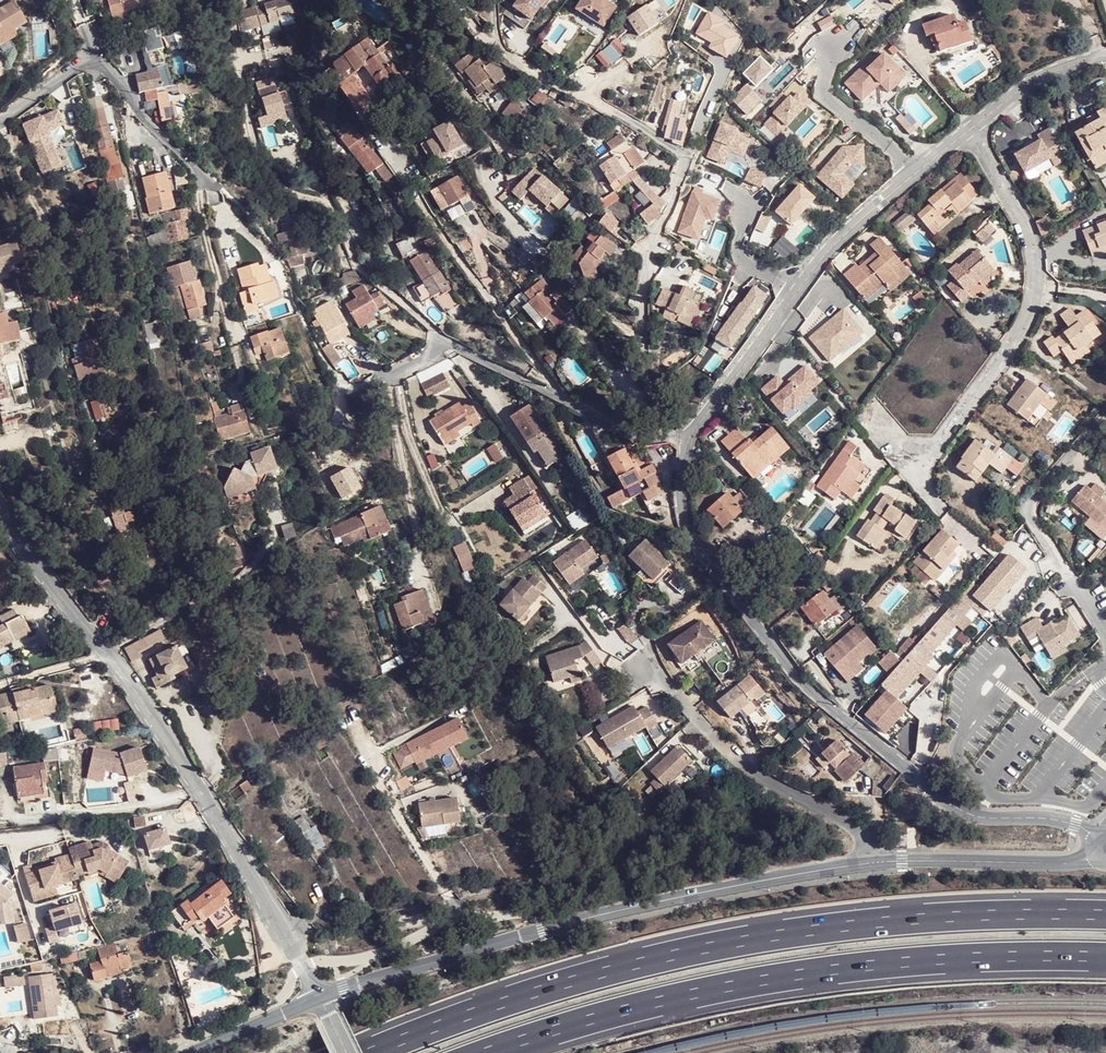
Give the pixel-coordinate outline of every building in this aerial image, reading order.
[(123,21),(119,4),(131,0),(106,0),(105,0),(111,24),(123,21)] [(242,12),(247,32),(276,24),(276,22),(293,18),(294,20),(303,18),(299,0),(289,0),(242,12)] [(507,16),(519,25),(537,0),(518,0),(507,16)] [(604,0),(583,0),(577,10),(605,28),(617,8),(604,0)] [(28,21),(15,2),(0,12),(0,43),(2,46),(18,36),(18,28),(28,21)] [(644,23),(653,18),(646,7),(627,19),(638,38),(649,31),(644,23)] [(806,19),(807,20),(812,25),(821,17),(815,12),(815,11),(806,19)] [(933,35),(938,46),(940,52),(972,42),(965,22),(957,25),(954,15),(922,25),(926,37),(929,36),(933,35)] [(649,31),(658,26),(653,18),(644,23),(649,31)] [(812,25),(807,20),(799,28),(804,33),(812,25)] [(794,32),(793,32),(799,38),(804,33),(799,28),(794,32)] [(131,44),(136,76),(156,72),(155,69),(146,70),(143,54),(147,53),(145,42),(149,41),(147,31),(137,34),(138,43),(131,44)] [(178,33),(169,36),(173,51),(183,48),(178,33)] [(933,35),(929,36),(933,48),(938,46),(933,35)] [(356,68),(358,71),(359,73),(364,69),(379,92),(399,78),(383,54),(385,53),(381,47),(375,51),(367,39),(332,63),(338,72),(332,76),(335,82),(356,68)] [(611,44),(620,54),(625,50),(616,39),(611,44)] [(611,64),(621,56),(620,54),(611,44),(601,53),(610,63),(611,64)] [(610,63),(601,53),(596,57),(604,68),(610,63)] [(497,88),(505,82),(501,74),(498,72),(489,67),(488,67),(485,69),(478,61),(475,64),(469,56),(455,67),(462,77),(466,75),(477,90),(478,91),(483,87),(490,98),(500,92),(497,88)] [(862,66),(844,83),(860,99),(879,81),(892,68),(881,56),(866,71),(862,66)] [(338,72),(332,63),(326,67),(332,76),(338,72)] [(345,80),(358,71),(356,68),(335,82),(354,109),(361,104),(345,80)] [(892,68),(879,81),(887,90),(901,76),(892,68)] [(137,93),(143,92),(158,90),(156,72),(136,76),(134,76),(137,93)] [(158,90),(143,92),(145,102),(156,100),(158,111),(155,112),(154,112),(155,122),(160,120),(161,123),(164,122),(171,120),(171,119),(169,107),(166,93),(170,92),(171,95),(178,93),(178,91),(185,90),(185,95),(201,93),(198,82),(158,90)] [(265,116),(282,111),(277,94),(275,94),(273,86),(255,92),(258,100),(260,100),(265,116)] [(567,100),(561,96),(558,102),(564,106),(567,100)] [(520,115),(525,108),(517,102),(515,105),(511,103),(502,115),(513,123),(520,115)] [(169,107),(171,119),(178,118),(175,106),(169,107)] [(529,122),(534,115),(525,108),(520,115),(529,122)] [(1073,134),(1089,161),(1090,161),(1095,169),(1105,163),(1105,108),(1095,113),(1099,120),(1089,126),(1073,134)] [(103,110),(89,113),(89,115),(93,131),(107,127),(103,110)] [(55,112),(20,127),(42,175),(62,166),(46,132),(61,125),(55,112)] [(1084,119),(1089,126),(1099,120),(1095,113),(1084,119)] [(690,121),(666,114),(661,132),(665,132),(664,138),(684,144),(690,121)] [(901,114),(895,118),(911,134),(916,129),(901,114)] [(529,122),(520,115),(513,123),(525,132),(531,123),(529,122)] [(437,138),(427,144),(437,160),(437,161),(462,145),(448,122),(433,131),(437,138)] [(354,142),(374,169),(382,163),(352,125),(338,136),(347,148),(354,142)] [(107,127),(93,131),(106,183),(121,179),(117,161),(115,162),(107,127)] [(1039,139),(1014,154),(1023,171),(1031,167),(1049,157),(1047,153),(1059,147),(1048,127),(1035,134),(1039,139)] [(231,143),(245,140),(242,128),(228,132),(231,143)] [(557,146),(564,140),(555,130),(548,136),(557,146)] [(437,138),(433,131),(423,138),(424,140),(418,144),(430,164),(437,160),(427,144),(437,138)] [(624,176),(627,174),(644,163),(634,147),(631,149),(620,133),(605,142),(611,151),(609,153),(610,154),(613,158),(624,176)] [(821,150),(825,142),(816,138),(812,145),(821,150)] [(847,140),(814,176),(840,200),(854,185),(845,176),(864,155),(847,140)] [(354,142),(347,148),(368,174),(374,169),(354,142)] [(547,155),(555,148),(550,143),(542,149),(547,155)] [(1066,158),(1059,147),(1047,153),(1049,157),(1031,167),(1035,175),(1066,158)] [(600,167),(613,158),(610,154),(599,161),(597,162),(600,167)] [(611,185),(624,176),(613,158),(600,167),(599,167),(611,184),(611,185)] [(745,181),(759,188),(765,176),(750,168),(745,181)] [(164,173),(141,177),(145,196),(143,196),(147,213),(173,207),(164,173)] [(631,180),(627,174),(624,176),(611,185),(616,192),(621,188),(625,185),(631,181),(631,180)] [(631,180),(631,181),(641,192),(650,202),(653,206),(640,214),(639,215),(648,225),(660,214),(665,205),(637,176),(631,180)] [(955,182),(959,186),(968,198),(977,191),(963,176),(955,182)] [(538,185),(528,178),(514,198),(524,205),(529,197),(548,211),(560,193),(542,179),(538,185)] [(121,179),(106,183),(109,195),(124,191),(121,179)] [(463,208),(471,203),(458,180),(432,195),(443,213),(460,203),(463,208)] [(955,182),(942,193),(945,197),(959,186),(955,182)] [(790,227),(815,199),(798,184),(773,212),(790,227)] [(917,216),(926,227),(933,220),(937,226),(948,217),(943,212),(952,205),(957,212),(971,201),(968,198),(959,186),(945,197),(942,193),(940,191),(928,202),(930,205),(917,216)] [(713,222),(720,198),(689,188),(675,233),(697,241),(704,219),(713,222)] [(644,207),(650,202),(641,192),(635,197),(644,207)] [(608,206),(619,200),(615,193),(604,200),(608,206)] [(959,214),(957,212),(952,205),(943,212),(948,217),(937,226),(933,220),(926,227),(933,235),(959,214)] [(179,241),(177,236),(169,238),(166,223),(175,222),(175,221),(172,211),(163,213),(165,220),(159,221),(162,230),(164,245),(179,241)] [(908,212),(896,222),(904,230),(915,221),(908,212)] [(608,213),(600,222),(611,232),(619,223),(608,213)] [(1044,218),(1035,222),(1040,236),(1049,232),(1044,218)] [(1091,255),(1105,250),(1105,249),(1105,218),(1095,222),(1097,225),(1082,231),(1091,255)] [(182,219),(175,221),(175,222),(177,236),(179,241),(185,239),(182,219)] [(177,236),(175,222),(166,223),(169,238),(177,236)] [(297,222),(286,225),(288,231),(299,228),(297,222)] [(988,224),(984,227),(989,234),(993,230),(988,224)] [(446,235),(452,243),(464,235),(458,226),(446,235)] [(984,227),(974,235),(979,242),(989,234),(984,227)] [(276,234),(279,242),(279,243),(286,241),(292,258),(306,254),(299,228),(288,231),(276,234)] [(593,230),(616,249),(619,245),(596,228),(593,230)] [(162,230),(144,235),(148,250),(164,245),(162,230)] [(609,251),(612,253),(616,249),(593,230),(574,257),(581,263),(588,280),(601,275),(597,267),(596,264),(606,249),(609,251)] [(404,258),(411,255),(422,249),(415,235),(397,244),(404,258)] [(843,274),(861,295),(871,288),(872,285),(873,283),(874,281),(877,280),(879,279),(881,279),(884,282),(885,283),(906,267),(880,235),(869,244),(873,249),(872,250),(874,254),(878,258),(872,263),(868,258),(859,266),(856,263),(843,274)] [(0,247),(0,270),(12,265),(27,257),(17,238),(0,247)] [(439,276),(426,251),(425,247),(422,249),(411,255),(414,260),(411,261),(423,283),(413,288),(421,304),(441,294),(443,297),(451,293),(441,275),(439,276)] [(535,257),(523,247),(517,255),(528,265),(535,257)] [(596,264),(597,267),(609,251),(606,249),(596,264)] [(976,250),(971,254),(978,263),(983,258),(976,250)] [(1105,250),(1091,255),(1093,259),(1105,254),(1105,250)] [(874,254),(868,258),(872,263),(878,258),(874,254)] [(965,291),(977,281),(991,268),(983,258),(978,263),(971,254),(957,266),(955,264),(947,270),(954,279),(946,285),(960,302),(968,296),(965,291)] [(581,263),(574,257),(571,261),(579,266),(581,263)] [(235,269),(238,281),(242,280),(245,291),(241,292),(236,293),(240,306),(253,303),(275,297),(271,282),(268,283),(262,266),(256,268),(254,263),(235,269)] [(0,270),(0,273),(13,267),(12,265),(0,270)] [(909,270),(906,267),(885,283),(886,283),(889,287),(909,270)] [(995,272),(991,268),(977,281),(980,285),(995,272)] [(338,289),(362,279),(356,269),(344,273),(343,280),(335,283),(338,289)] [(709,342),(727,355),(773,288),(754,276),(709,342)] [(550,329),(573,310),(556,291),(552,295),(547,289),(549,288),(541,278),(524,294),(530,301),(522,308),(537,325),(542,321),(550,329)] [(864,299),(885,283),(884,282),(881,279),(879,279),(877,280),(874,281),(873,283),(872,285),(871,288),(861,295),(864,299)] [(197,280),(189,283),(195,308),(203,306),(197,280)] [(195,308),(189,283),(178,285),(186,316),(196,314),(195,308)] [(363,318),(371,313),(385,305),(379,294),(370,298),(363,285),(352,291),(355,298),(345,304),(357,325),(365,321),(363,318)] [(696,304),(699,305),(703,295),(683,287),(679,296),(663,289),(656,306),(667,310),(680,317),(678,322),(689,327),(693,317),(691,316),(696,304)] [(117,293),(104,294),(105,305),(118,304),(117,293)] [(312,312),(330,345),(339,340),(349,334),(330,301),(312,312)] [(255,310),(253,303),(240,306),(241,314),(255,310)] [(511,303),(503,310),(510,318),(518,312),(511,303)] [(691,316),(693,317),(697,319),(703,306),(699,305),(696,304),(691,316)] [(589,310),(584,305),(578,310),(583,316),(589,310)] [(1051,336),(1042,342),(1052,356),(1062,352),(1066,358),(1084,345),(1100,335),(1084,309),(1074,316),(1069,307),(1058,315),(1066,326),(1068,329),(1062,334),(1054,339),(1051,336)] [(805,340),(827,365),(864,333),(842,308),(805,340)] [(680,317),(667,310),(663,318),(677,324),(678,322),(680,317)] [(0,314),(0,315),(7,340),(8,343),(20,341),(16,321),(7,323),(5,313),(0,314)] [(365,321),(357,325),(359,329),(375,320),(371,313),(363,318),(365,321)] [(8,343),(7,340),(0,315),(0,344),(8,343)] [(248,338),(251,349),(259,347),(262,354),(264,359),(286,351),(278,329),(265,333),(264,332),(248,338)] [(94,340),(80,344),(84,357),(74,359),(70,361),(76,381),(87,378),(87,375),(102,371),(98,359),(99,358),(94,340)] [(330,345),(322,349),(327,358),(332,365),(338,362),(348,356),(339,340),(330,345)] [(195,357),(211,353),(207,341),(192,345),(195,357)] [(70,347),(74,359),(84,357),(80,344),(70,347)] [(1088,352),(1084,345),(1066,358),(1070,364),(1088,352)] [(254,356),(262,354),(259,347),(251,349),(254,356)] [(416,373),(423,385),(444,372),(454,366),(448,357),(443,360),(426,368),(416,373)] [(758,390),(782,418),(821,384),(804,365),(783,383),(776,374),(758,390)] [(444,372),(423,385),(431,397),(452,384),(444,372)] [(1026,379),(1007,405),(1027,420),(1046,395),(1026,379)] [(218,385),(209,387),(214,399),(222,398),(218,385)] [(96,401),(89,403),(96,420),(103,418),(96,401)] [(216,402),(210,404),(212,411),(218,409),(216,402)] [(429,420),(441,440),(456,431),(469,423),(473,427),(481,422),(468,402),(461,407),(458,402),(429,420)] [(230,413),(218,417),(224,438),(247,431),(240,406),(238,407),(237,405),(228,407),(230,413)] [(529,405),(510,418),(527,445),(546,432),(529,405)] [(21,431),(16,411),(0,414),(0,419),(4,435),(21,431)] [(731,454),(745,472),(763,458),(768,465),(788,448),(771,427),(753,442),(745,432),(742,436),(735,429),(721,441),(732,453),(731,454)] [(459,436),(456,431),(441,440),(443,446),(459,436)] [(453,453),(466,445),(460,436),(447,444),(453,453)] [(974,482),(987,464),(995,455),(989,450),(974,439),(959,458),(962,460),(955,468),(974,482)] [(240,467),(233,463),(221,484),(225,493),(253,483),(250,474),(246,473),(249,467),(254,466),(256,472),(275,465),(267,443),(249,450),(251,456),(245,458),(240,467)] [(496,445),(489,449),(496,463),(504,458),(496,445)] [(845,445),(814,485),(831,498),(834,494),(838,489),(843,491),(848,485),(854,478),(849,475),(856,465),(846,458),(853,450),(845,445)] [(993,445),(989,450),(995,455),(987,464),(999,473),(1010,458),(993,445)] [(637,473),(633,464),(624,448),(606,458),(624,490),(635,485),(642,481),(637,473)] [(624,490),(606,458),(602,460),(620,492),(624,490)] [(751,480),(768,465),(763,458),(745,472),(751,480)] [(633,464),(637,473),(642,471),(637,462),(633,464)] [(651,487),(657,484),(663,480),(654,465),(653,466),(652,464),(648,466),(652,474),(646,478),(651,487)] [(849,475),(854,478),(860,469),(856,465),(849,475)] [(250,474),(256,472),(254,466),(249,467),(246,473),(250,474)] [(854,478),(848,485),(856,491),(869,475),(860,469),(854,478)] [(637,473),(642,481),(646,478),(642,471),(637,473)] [(328,484),(332,491),(339,487),(347,499),(340,503),(342,508),(356,501),(344,480),(340,483),(337,479),(328,484)] [(512,495),(508,498),(511,504),(506,507),(523,533),(547,518),(522,479),(508,488),(512,495)] [(1092,480),(1087,486),(1097,495),(1103,489),(1092,480)] [(253,486),(253,483),(225,493),(225,495),(253,486)] [(1069,498),(1097,523),(1105,513),(1105,502),(1097,495),(1087,486),(1083,483),(1069,498)] [(651,487),(642,492),(648,502),(663,493),(657,484),(651,487)] [(608,498),(614,509),(626,502),(640,494),(635,485),(624,490),(620,492),(608,498)] [(814,485),(811,490),(827,502),(831,498),(814,485)] [(846,503),(856,491),(848,485),(843,491),(838,489),(834,494),(846,503)] [(332,491),(340,503),(347,499),(339,487),(332,491)] [(640,494),(645,503),(648,502),(642,492),(640,494)] [(727,492),(706,511),(722,529),(750,504),(739,492),(732,498),(727,492)] [(867,520),(856,536),(874,548),(886,532),(882,530),(887,521),(895,526),(893,530),(904,538),(916,520),(905,513),(904,514),(890,504),(891,503),(883,496),(872,511),(875,513),(879,515),(873,524),(869,521),(867,520)] [(508,498),(503,501),(506,507),(511,504),(508,498)] [(128,502),(117,507),(127,530),(139,524),(128,502)] [(345,525),(332,529),(336,540),(344,536),(347,543),(353,540),(354,542),(364,538),(365,541),(389,531),(379,506),(359,515),(360,517),(344,523),(345,525)] [(875,513),(869,521),(873,524),(879,515),(875,513)] [(941,528),(921,551),(942,570),(951,560),(947,557),(959,544),(941,528)] [(990,536),(1002,547),(1008,541),(995,530),(990,536)] [(220,536),(214,538),(218,552),(220,552),(225,569),(240,565),(238,557),(239,556),(235,544),(223,548),(220,536)] [(671,563),(646,539),(629,556),(642,569),(654,581),(662,573),(671,563)] [(464,540),(450,545),(462,571),(475,566),(464,540)] [(580,541),(574,545),(587,563),(594,558),(580,541)] [(574,545),(549,564),(564,586),(579,575),(576,571),(587,563),(574,545)] [(941,615),(900,662),(889,675),(880,686),(886,691),(895,699),(933,657),(929,654),(954,624),(946,618),(987,572),(992,577),(1011,556),(1002,548),(991,560),(966,587),(941,615)] [(921,551),(912,562),(932,580),(942,570),(921,551)] [(520,579),(497,605),(515,621),(525,610),(548,583),(538,568),(525,582),(520,579)] [(665,576),(662,573),(654,581),(642,569),(637,575),(652,589),(665,576)] [(280,571),(269,575),(275,590),(286,586),(280,571)] [(987,572),(946,618),(954,624),(992,577),(987,572)] [(691,588),(680,573),(673,579),(684,594),(691,588)] [(402,602),(394,604),(402,630),(424,623),(420,612),(429,609),(423,590),(405,595),(407,600),(402,602)] [(822,591),(799,608),(814,627),(835,610),(836,613),(845,606),(835,594),(829,599),(822,591)] [(0,642),(2,646),(12,642),(10,637),(28,628),(21,614),(16,617),(12,609),(0,615),(0,620),(2,624),(0,625),(0,642)] [(433,620),(429,609),(420,612),(424,623),(433,620)] [(528,613),(525,610),(515,621),(519,624),(528,613)] [(1079,636),(1068,617),(1051,627),(1049,623),(1041,627),(1035,617),(1019,627),(1027,642),(1036,636),(1046,652),(1060,644),(1061,646),(1079,636)] [(699,618),(666,642),(681,661),(714,637),(699,618)] [(624,622),(617,628),(629,644),(636,638),(624,622)] [(857,625),(824,654),(837,671),(845,664),(847,665),(865,650),(868,653),(876,647),(857,625)] [(31,632),(28,628),(10,637),(12,642),(31,632)] [(158,630),(119,651),(128,664),(138,658),(135,653),(162,638),(158,630)] [(596,662),(580,639),(574,645),(542,657),(551,683),(568,676),(569,683),(579,680),(572,660),(577,658),(582,655),(589,666),(596,662)] [(155,689),(168,683),(166,678),(171,676),(172,681),(194,670),(181,643),(147,659),(155,676),(150,678),(155,689)] [(845,664),(837,671),(846,680),(854,673),(863,666),(858,661),(868,653),(865,650),(847,665),(845,664)] [(900,662),(890,651),(878,661),(889,675),(900,662)] [(738,684),(717,701),(730,717),(751,700),(748,697),(751,694),(761,687),(750,674),(738,684)] [(9,689),(10,692),(17,717),(18,723),(39,715),(39,710),(49,708),(46,696),(53,695),(49,683),(23,691),(21,686),(9,689)] [(765,692),(761,687),(751,694),(748,697),(751,700),(754,698),(756,699),(765,692)] [(895,699),(886,691),(866,715),(887,732),(907,709),(895,699)] [(10,692),(0,694),(0,721),(17,717),(10,692)] [(39,710),(39,715),(57,711),(53,695),(46,696),(49,708),(39,710)] [(647,730),(657,724),(646,707),(637,712),(633,706),(595,728),(606,748),(629,735),(645,726),(647,730)] [(17,717),(0,721),(0,728),(18,723),(17,717)] [(93,722),(94,733),(118,731),(117,719),(93,722)] [(457,719),(405,744),(415,765),(467,741),(457,719)] [(631,738),(629,735),(606,748),(609,752),(631,738)] [(323,747),(316,736),(308,742),(315,752),(323,747)] [(826,748),(819,754),(835,769),(833,771),(843,780),(847,780),(858,770),(868,780),(878,770),(868,760),(865,763),(847,745),(843,748),(834,739),(829,744),(826,748)] [(667,784),(693,760),(678,745),(652,770),(658,776),(652,782),(663,794),(670,788),(667,784)] [(95,747),(91,761),(98,761),(104,769),(115,771),(128,767),(130,774),(131,778),(150,771),(143,748),(127,754),(95,747)] [(59,759),(57,748),(40,751),(42,761),(59,759)] [(0,751),(0,764),(9,764),(8,750),(0,751)] [(283,759),(279,761),(285,772),(297,765),(293,757),(285,762),(283,759)] [(44,763),(16,767),(17,793),(33,792),(33,796),(42,794),(40,775),(46,775),(44,763)] [(246,781),(239,786),(243,793),(250,788),(246,781)] [(457,799),(430,802),(438,814),(444,824),(445,825),(445,824),(460,822),(457,799)] [(438,814),(430,802),(419,804),(421,827),(444,824),(438,814)] [(304,817),(295,822),(303,835),(312,830),(304,817)] [(445,825),(444,824),(421,827),(418,828),(419,840),(445,836),(445,825)] [(164,828),(143,834),(147,849),(168,844),(164,828)] [(89,843),(67,849),(72,865),(94,859),(92,853),(101,850),(101,855),(102,853),(104,849),(101,843),(90,847),(89,843)] [(94,859),(72,865),(76,878),(87,875),(97,872),(104,874),(102,877),(115,883),(126,861),(102,853),(101,855),(101,850),(92,853),(94,859)] [(30,870),(31,873),(56,867),(60,885),(77,880),(76,878),(72,865),(69,856),(54,860),(55,863),(30,870)] [(54,887),(60,885),(56,867),(31,873),(23,876),(30,898),(55,891),(54,887)] [(178,906),(179,908),(182,911),(174,918),(178,923),(186,917),(190,922),(196,917),(200,922),(207,917),(209,920),(226,907),(220,899),(228,893),(219,880),(194,899),(195,900),(188,906),(184,901),(178,906)] [(13,922),(11,910),(8,911),(6,901),(12,895),(0,883),(0,924),(13,922)] [(55,891),(30,898),(31,903),(56,897),(55,891)] [(394,893),(382,897),(385,908),(398,904),(394,893)] [(226,907),(209,920),(213,925),(230,912),(226,907)] [(179,908),(171,914),(174,918),(182,911),(179,908)] [(230,912),(213,925),(217,930),(234,917),(230,912)] [(182,929),(190,922),(186,917),(178,923),(182,929)] [(23,924),(13,927),(17,944),(28,942),(23,924)] [(92,982),(106,978),(104,970),(117,966),(118,970),(130,967),(126,953),(121,955),(120,951),(116,952),(113,944),(96,948),(99,961),(88,964),(92,982)] [(194,947),(178,947),(178,957),(194,957),(194,947)] [(72,953),(58,957),(60,964),(86,957),(84,950),(72,953)] [(119,974),(118,970),(117,966),(104,970),(106,978),(119,974)] [(48,973),(24,977),(30,1020),(54,1016),(48,973)] [(4,987),(25,986),(24,974),(3,976),(4,987)]
